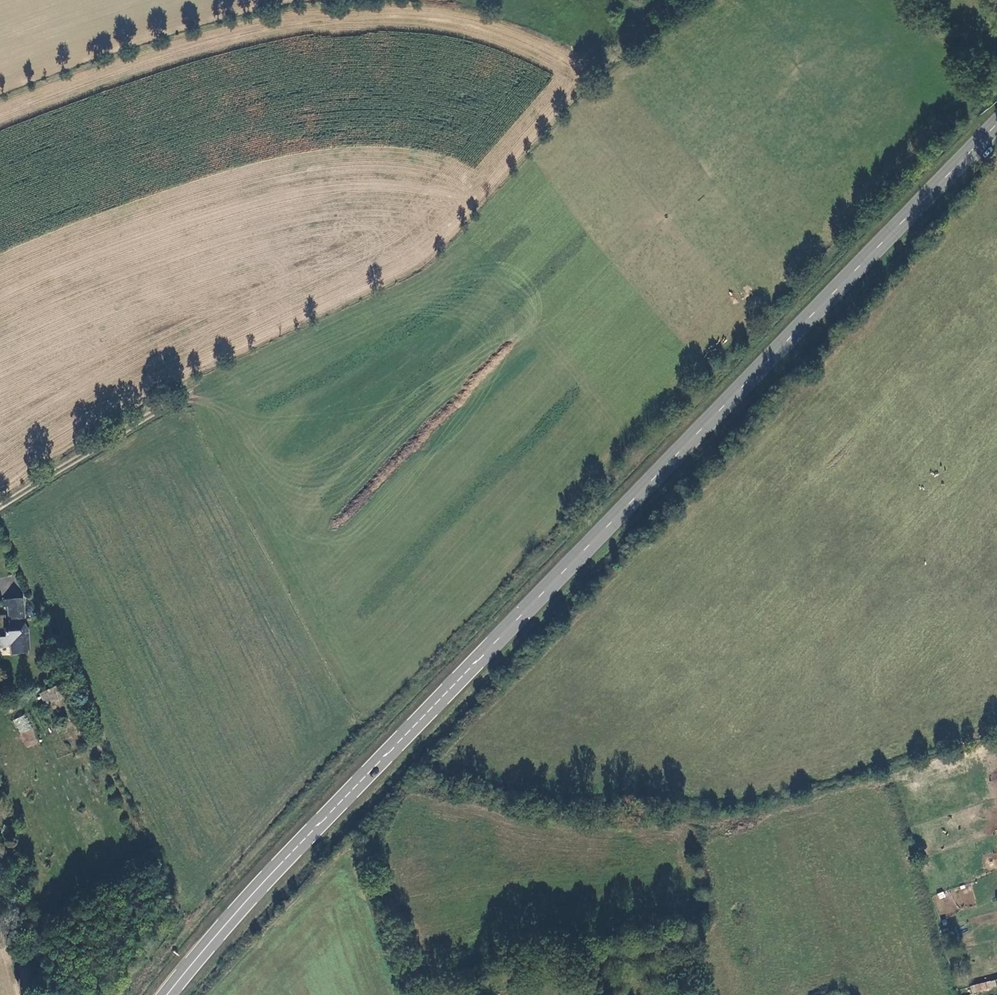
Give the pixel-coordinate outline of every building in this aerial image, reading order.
[(8,620),(22,619),(24,619),(22,599),(2,601),(3,608),(7,607),(8,620)] [(22,619),(8,620),(9,625),(6,625),(3,630),(0,630),(0,650),(5,649),(5,646),(9,646),(11,656),(30,655),(27,632),(24,632),(22,619)] [(40,693),(44,704),(61,698),(56,686),(40,693)] [(28,714),(14,719),(24,748),(38,744),(28,714)] [(992,956),(983,958),(990,980),(996,978),(996,972),(992,956)] [(990,987),(989,981),(967,986),(969,993),(990,987)]
